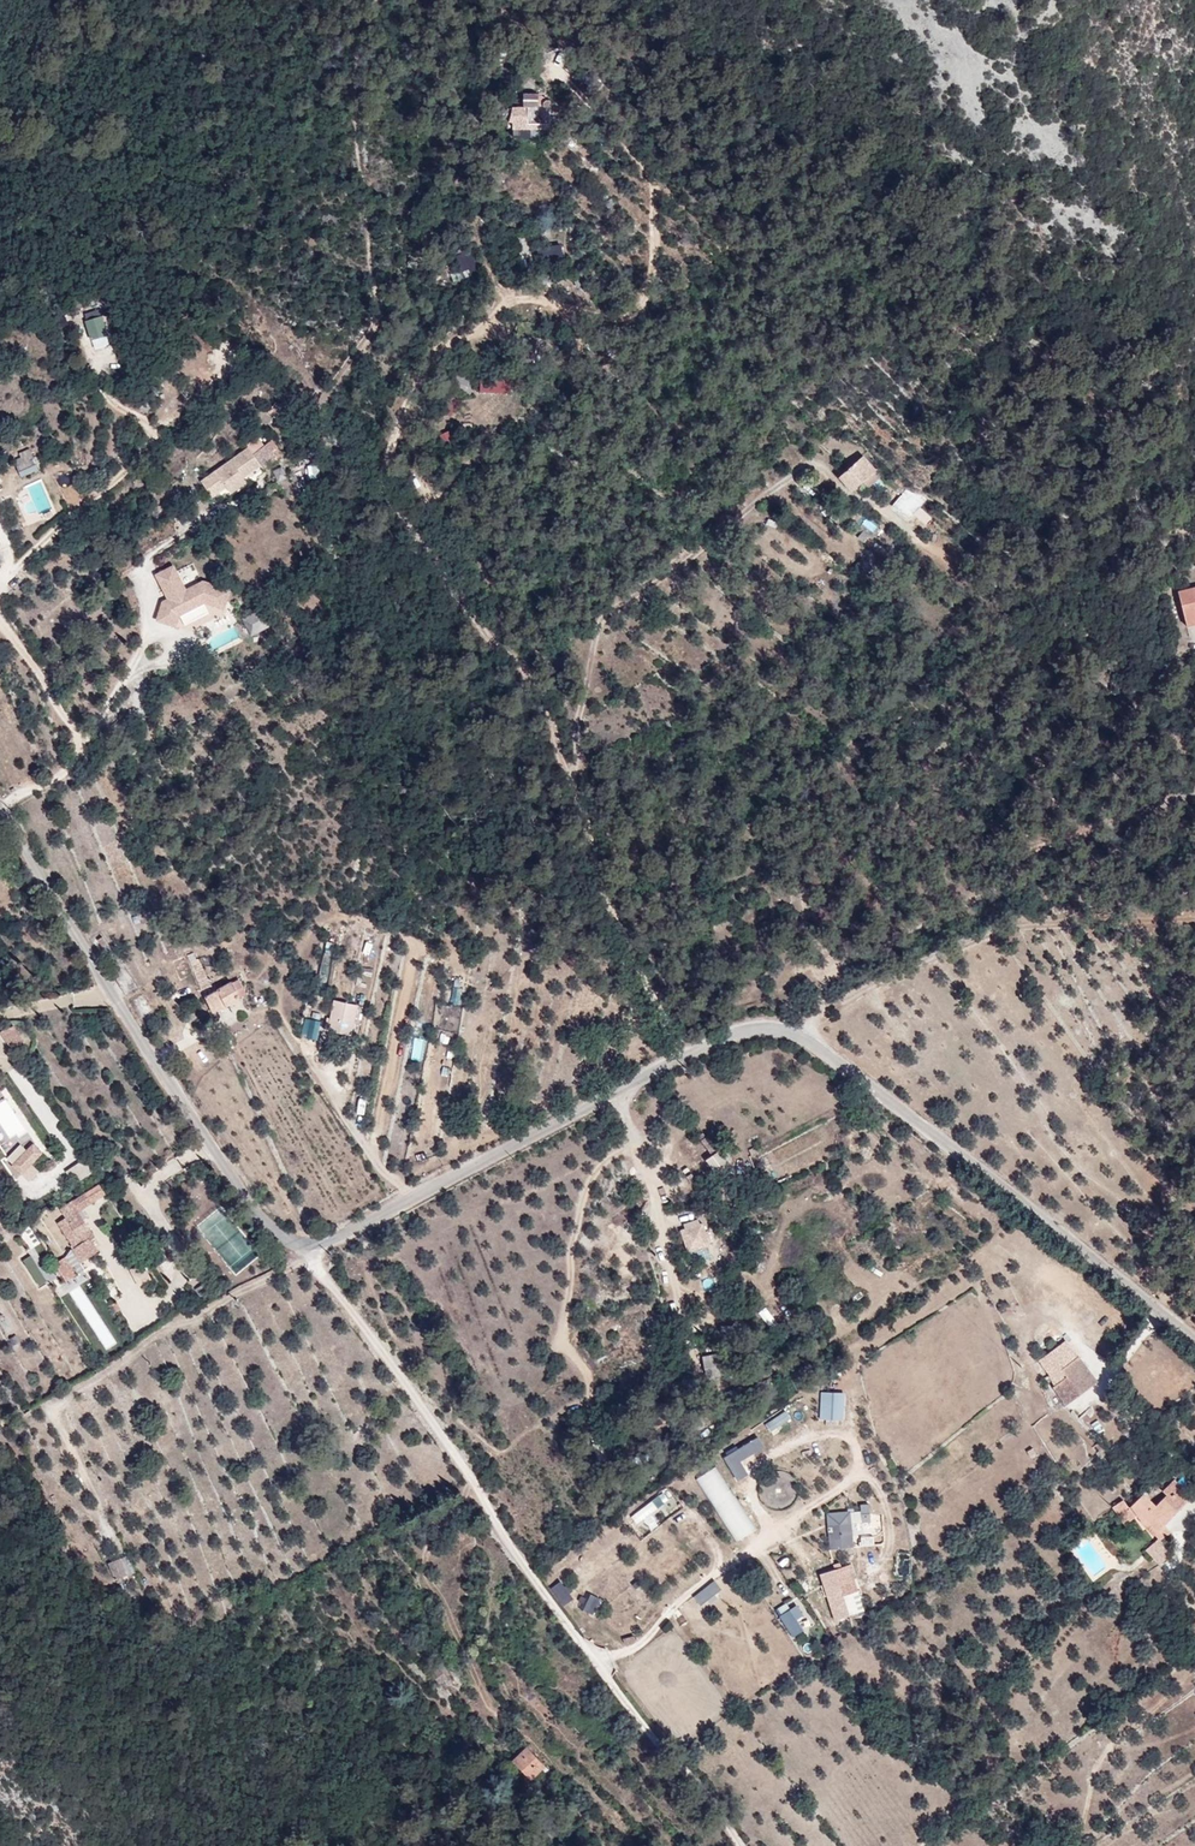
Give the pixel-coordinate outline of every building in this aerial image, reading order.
[(594,72),(594,73),(587,82),(603,96),(611,87),(594,72)] [(534,136),(541,88),(522,85),(519,108),(507,106),(505,120),(518,123),(517,134),(534,136)] [(575,282),(582,295),(594,287),(588,275),(575,282)] [(481,383),(462,373),(454,389),(472,399),(481,383)] [(251,453),(263,446),(257,436),(245,444),(251,453)] [(256,455),(263,465),(284,451),(276,440),(256,455)] [(879,446),(864,457),(876,471),(888,459),(879,446)] [(245,447),(198,481),(211,498),(225,488),(228,493),(231,496),(246,484),(242,480),(259,467),(261,466),(245,447)] [(14,459),(20,477),(38,471),(32,453),(14,459)] [(876,471),(864,457),(852,467),(866,481),(877,472),(876,471)] [(281,467),(272,471),(277,483),(286,478),(281,467)] [(891,506),(908,521),(914,514),(924,524),(930,517),(918,507),(924,501),(908,487),(891,506)] [(155,575),(155,576),(167,597),(161,603),(157,624),(176,627),(178,616),(202,604),(224,609),(229,589),(202,582),(186,590),(173,566),(155,575)] [(1175,593),(1184,628),(1194,625),(1194,588),(1175,593)] [(325,602),(313,591),(300,604),(311,616),(325,602)] [(242,618),(248,635),(260,631),(255,614),(242,618)] [(203,954),(194,957),(203,979),(211,976),(203,954)] [(234,987),(239,999),(253,992),(246,980),(234,987)] [(207,999),(213,1013),(239,999),(234,987),(233,985),(207,999)] [(328,1023),(317,1022),(314,1040),(324,1042),(328,1023)] [(22,1042),(14,1025),(0,1032),(0,1034),(8,1049),(22,1042)] [(436,1055),(433,1075),(441,1076),(444,1056),(436,1055)] [(726,1156),(735,1146),(721,1132),(712,1140),(726,1156)] [(712,1157),(707,1141),(702,1146),(712,1157)] [(34,1145),(33,1145),(9,1165),(19,1177),(44,1156),(34,1145)] [(74,1185),(92,1173),(83,1160),(65,1171),(74,1185)] [(745,1175),(741,1170),(734,1177),(731,1173),(728,1176),(735,1184),(745,1175)] [(217,1208),(195,1227),(233,1270),(254,1251),(217,1208)] [(84,1230),(75,1214),(63,1222),(72,1237),(84,1230)] [(678,1230),(678,1232),(687,1259),(712,1251),(703,1222),(678,1230)] [(92,1251),(83,1238),(69,1247),(78,1260),(92,1251)] [(36,1288),(60,1277),(53,1260),(38,1267),(33,1254),(23,1259),(36,1288)] [(66,1283),(76,1277),(67,1264),(58,1270),(66,1283)] [(136,1286),(149,1282),(146,1269),(132,1272),(136,1286)] [(766,1307),(758,1312),(767,1327),(775,1322),(766,1307)] [(1070,1373),(1081,1365),(1072,1351),(1042,1371),(1052,1386),(1070,1373)] [(734,1359),(704,1365),(703,1365),(707,1387),(738,1381),(734,1359)] [(1099,1393),(1081,1365),(1070,1373),(1087,1401),(1099,1393)] [(1072,1411),(1087,1401),(1070,1373),(1052,1386),(1051,1386),(1056,1395),(1060,1393),(1072,1411)] [(843,1392),(821,1392),(821,1416),(843,1416),(843,1392)] [(780,1427),(785,1434),(796,1427),(783,1409),(765,1422),(772,1433),(780,1427)] [(1098,1418),(1090,1424),(1097,1434),(1105,1428),(1098,1418)] [(759,1435),(724,1456),(739,1478),(748,1472),(741,1460),(765,1445),(759,1435)] [(716,1462),(691,1475),(738,1548),(760,1540),(716,1462)] [(1130,1503),(1119,1510),(1133,1529),(1143,1519),(1159,1536),(1169,1525),(1194,1501),(1194,1495),(1182,1481),(1169,1494),(1173,1499),(1162,1509),(1150,1496),(1135,1510),(1130,1503)] [(635,1525),(665,1505),(659,1496),(629,1516),(635,1525)] [(855,1511),(831,1515),(836,1550),(860,1548),(855,1511)] [(1169,1525),(1159,1536),(1165,1543),(1176,1533),(1169,1525)] [(861,1545),(873,1545),(872,1535),(861,1536),(861,1545)] [(1165,1543),(1152,1554),(1154,1553),(1166,1567),(1178,1557),(1165,1543)] [(153,1569),(146,1551),(126,1559),(133,1576),(153,1569)] [(844,1565),(823,1572),(839,1621),(863,1613),(852,1577),(849,1578),(844,1565)] [(723,1583),(701,1600),(707,1609),(729,1592),(723,1583)] [(579,1601),(567,1584),(555,1593),(567,1609),(579,1601)] [(589,1612),(599,1617),(606,1600),(597,1596),(589,1612)] [(798,1598),(782,1609),(795,1630),(805,1624),(798,1613),(805,1609),(798,1598)] [(531,1779),(545,1767),(528,1749),(515,1760),(531,1779)] [(517,1771),(510,1763),(501,1771),(508,1779),(517,1771)]
